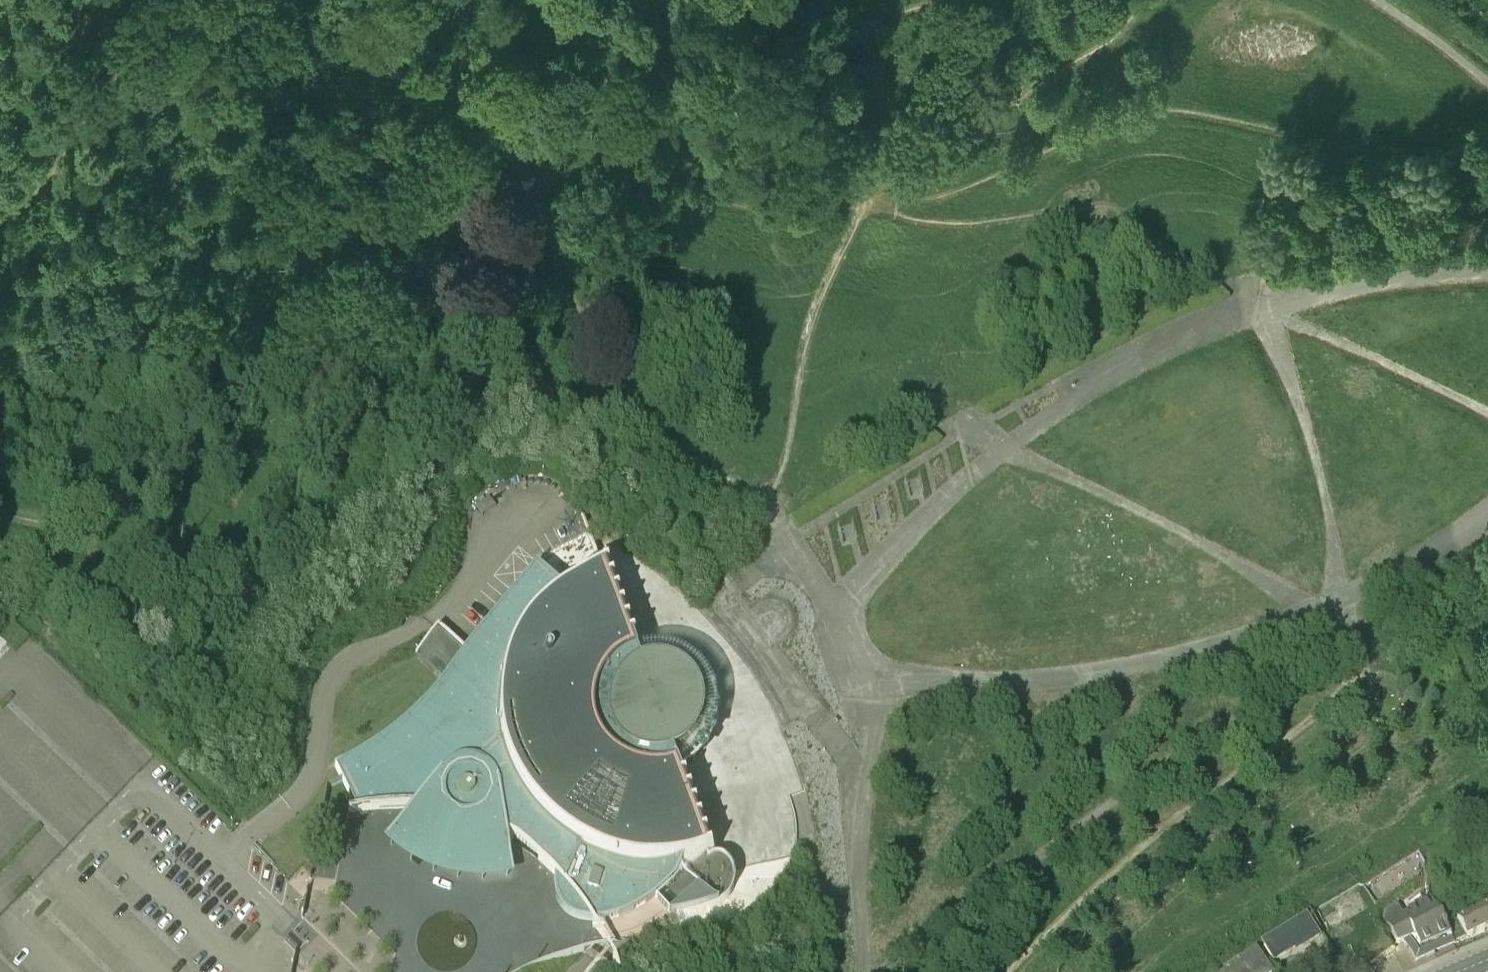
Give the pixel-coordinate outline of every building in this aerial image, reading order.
[(285,81),(275,72),(268,80),(278,89),(285,81)] [(564,594),(537,569),(467,652),(439,629),(415,657),(440,684),(433,692),(428,697),(422,703),(416,710),(409,716),(402,722),(394,729),(386,736),(380,740),(373,745),(365,750),(358,754),(351,758),(343,762),(335,767),(341,780),(349,794),(356,810),(349,811),(349,813),(371,810),(396,809),(404,810),(422,811),(434,813),(436,817),(438,820),(436,825),(437,829),(438,830),(439,831),(440,832),(441,833),(446,833),(450,830),(460,833),(471,833),(467,845),(467,851),(470,857),(475,860),(477,860),(479,861),(481,860),(487,858),(508,840),(526,852),(530,855),(547,868),(551,872),(554,875),(553,885),(555,894),(559,903),(565,911),(573,917),(582,920),(592,921),(601,920),(621,915),(639,907),(656,896),(671,883),(683,867),(693,865),(699,863),(716,857),(689,783),(681,786),(675,772),(681,770),(685,767),(690,764),(694,761),(698,756),(702,752),(705,747),(708,742),(710,737),(712,731),(713,725),(713,720),(713,714),(713,708),(712,702),(710,697),(708,692),(705,686),(702,682),(698,677),(694,673),(689,669),(684,666),(679,663),(674,661),(668,660),(663,659),(657,658),(651,658),(645,659),(640,660),(635,661),(630,647),(639,644),(612,571),(603,573),(601,575),(591,578),(586,581),(582,583),(577,585),(573,588),(569,590),(564,594)] [(1416,960),(1454,943),(1456,942),(1447,921),(1444,922),(1434,902),(1388,923),(1396,939),(1405,935),(1416,960)] [(1487,930),(1487,903),(1447,921),(1456,942),(1487,930)] [(1301,948),(1319,937),(1308,917),(1264,945),(1273,960),(1299,945),(1301,948)] [(1254,947),(1235,958),(1237,962),(1220,971),(1270,971),(1254,947)]
